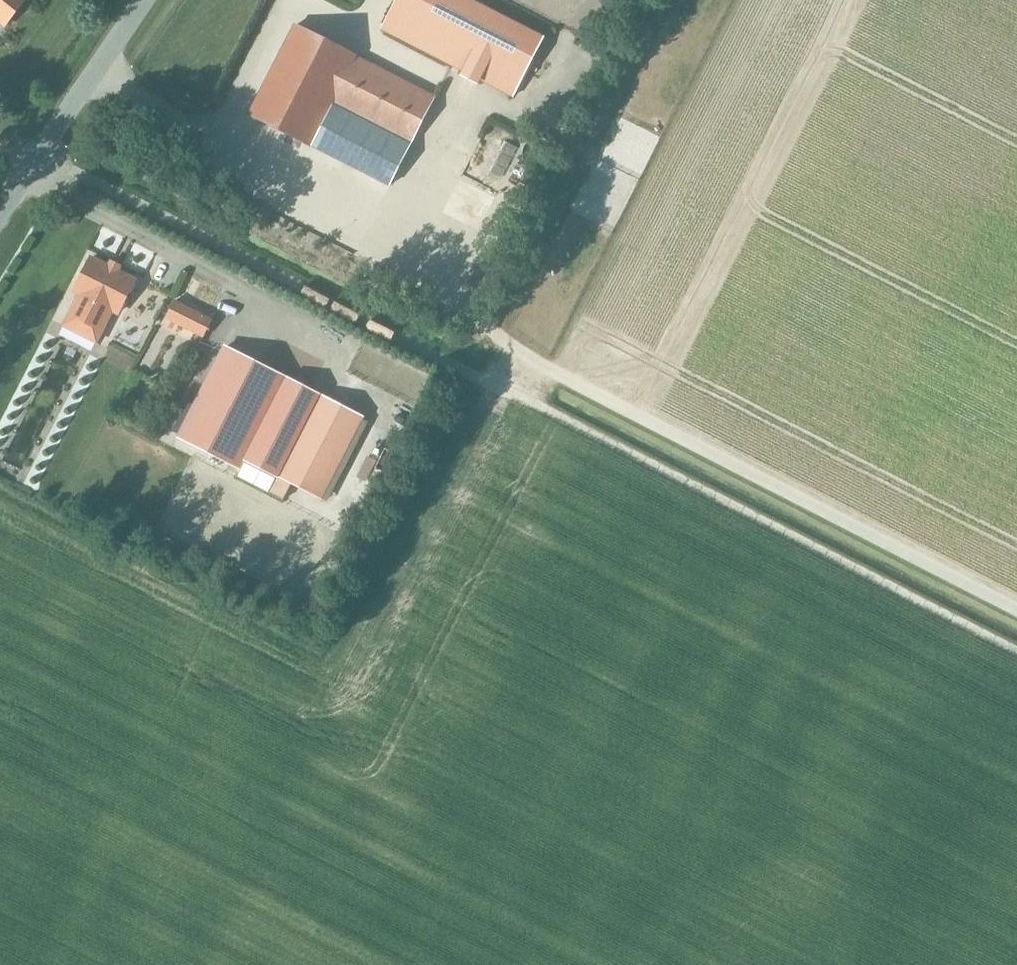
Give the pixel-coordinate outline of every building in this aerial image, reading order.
[(26,0),(0,0),(0,23),(5,26),(26,0)] [(543,38),(470,0),(397,0),(382,30),(512,97),(543,38)] [(390,186),(434,101),(355,60),(356,57),(295,26),(249,115),(311,146),(390,186)] [(474,135),(466,154),(490,165),(487,171),(511,182),(523,158),(474,135)] [(146,246),(113,229),(97,261),(91,258),(74,291),(80,294),(69,315),(102,332),(113,311),(118,313),(135,281),(129,278),(146,246)] [(201,330),(207,317),(175,301),(168,314),(201,330)] [(224,348),(179,437),(239,468),(244,459),(285,379),(224,348)] [(320,398),(285,379),(244,459),(280,477),(320,398)] [(362,419),(320,398),(280,477),(321,499),(362,419)]
